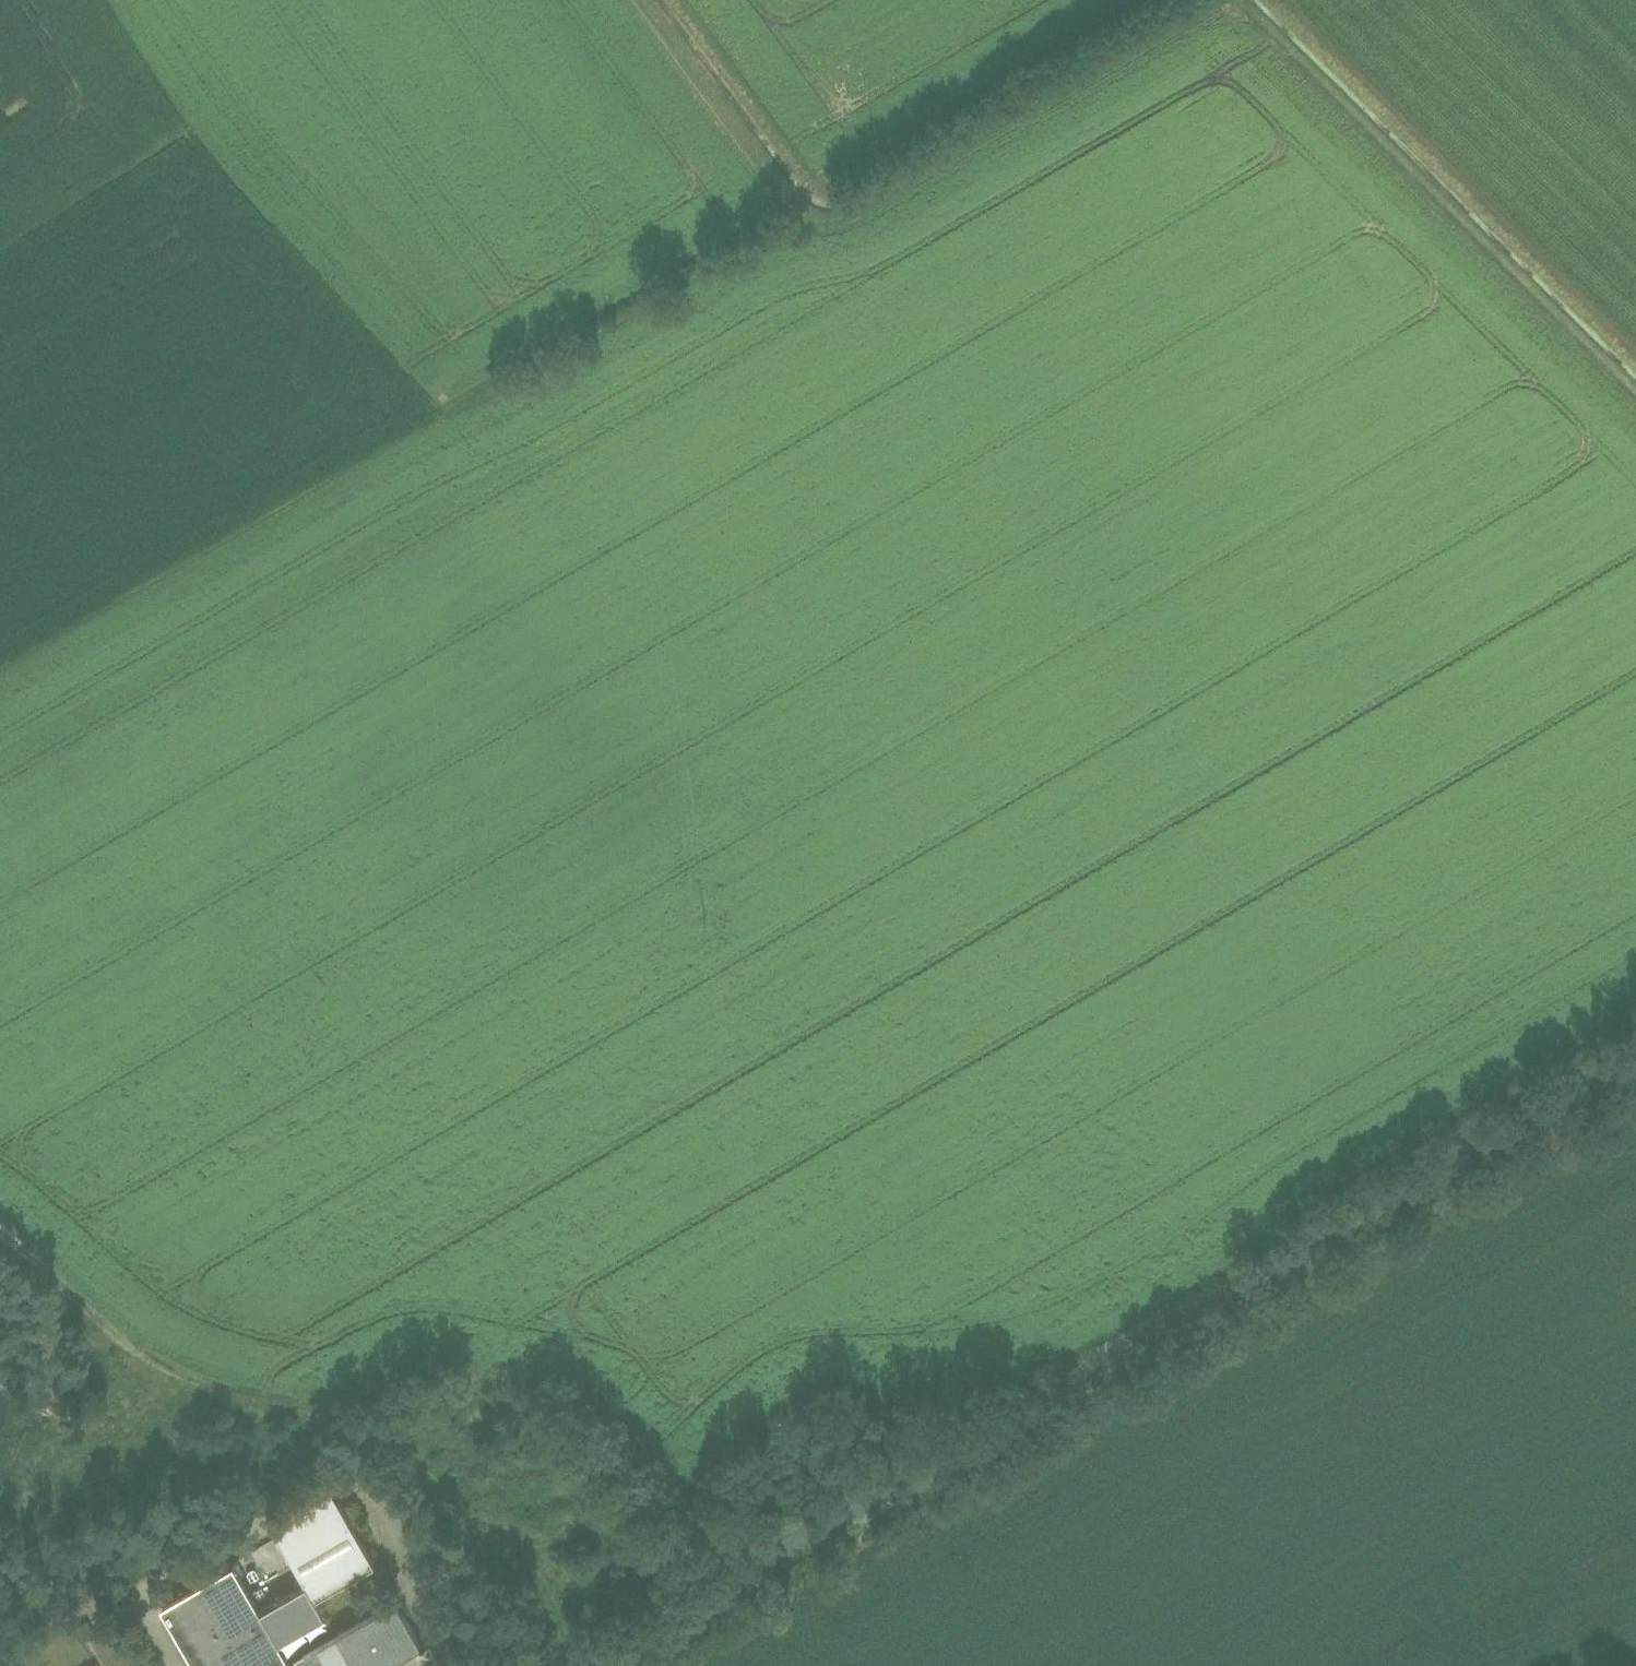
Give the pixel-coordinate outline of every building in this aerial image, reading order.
[(294,1572),(303,1587),(363,1552),(316,1471),(255,1507),(294,1572)] [(149,1594),(191,1665),(355,1665),(411,1633),(385,1589),(278,1652),(266,1631),(313,1604),(303,1587),(294,1572),(247,1599),(220,1552),(149,1594)] [(60,1665),(96,1665),(87,1650),(60,1665)]
